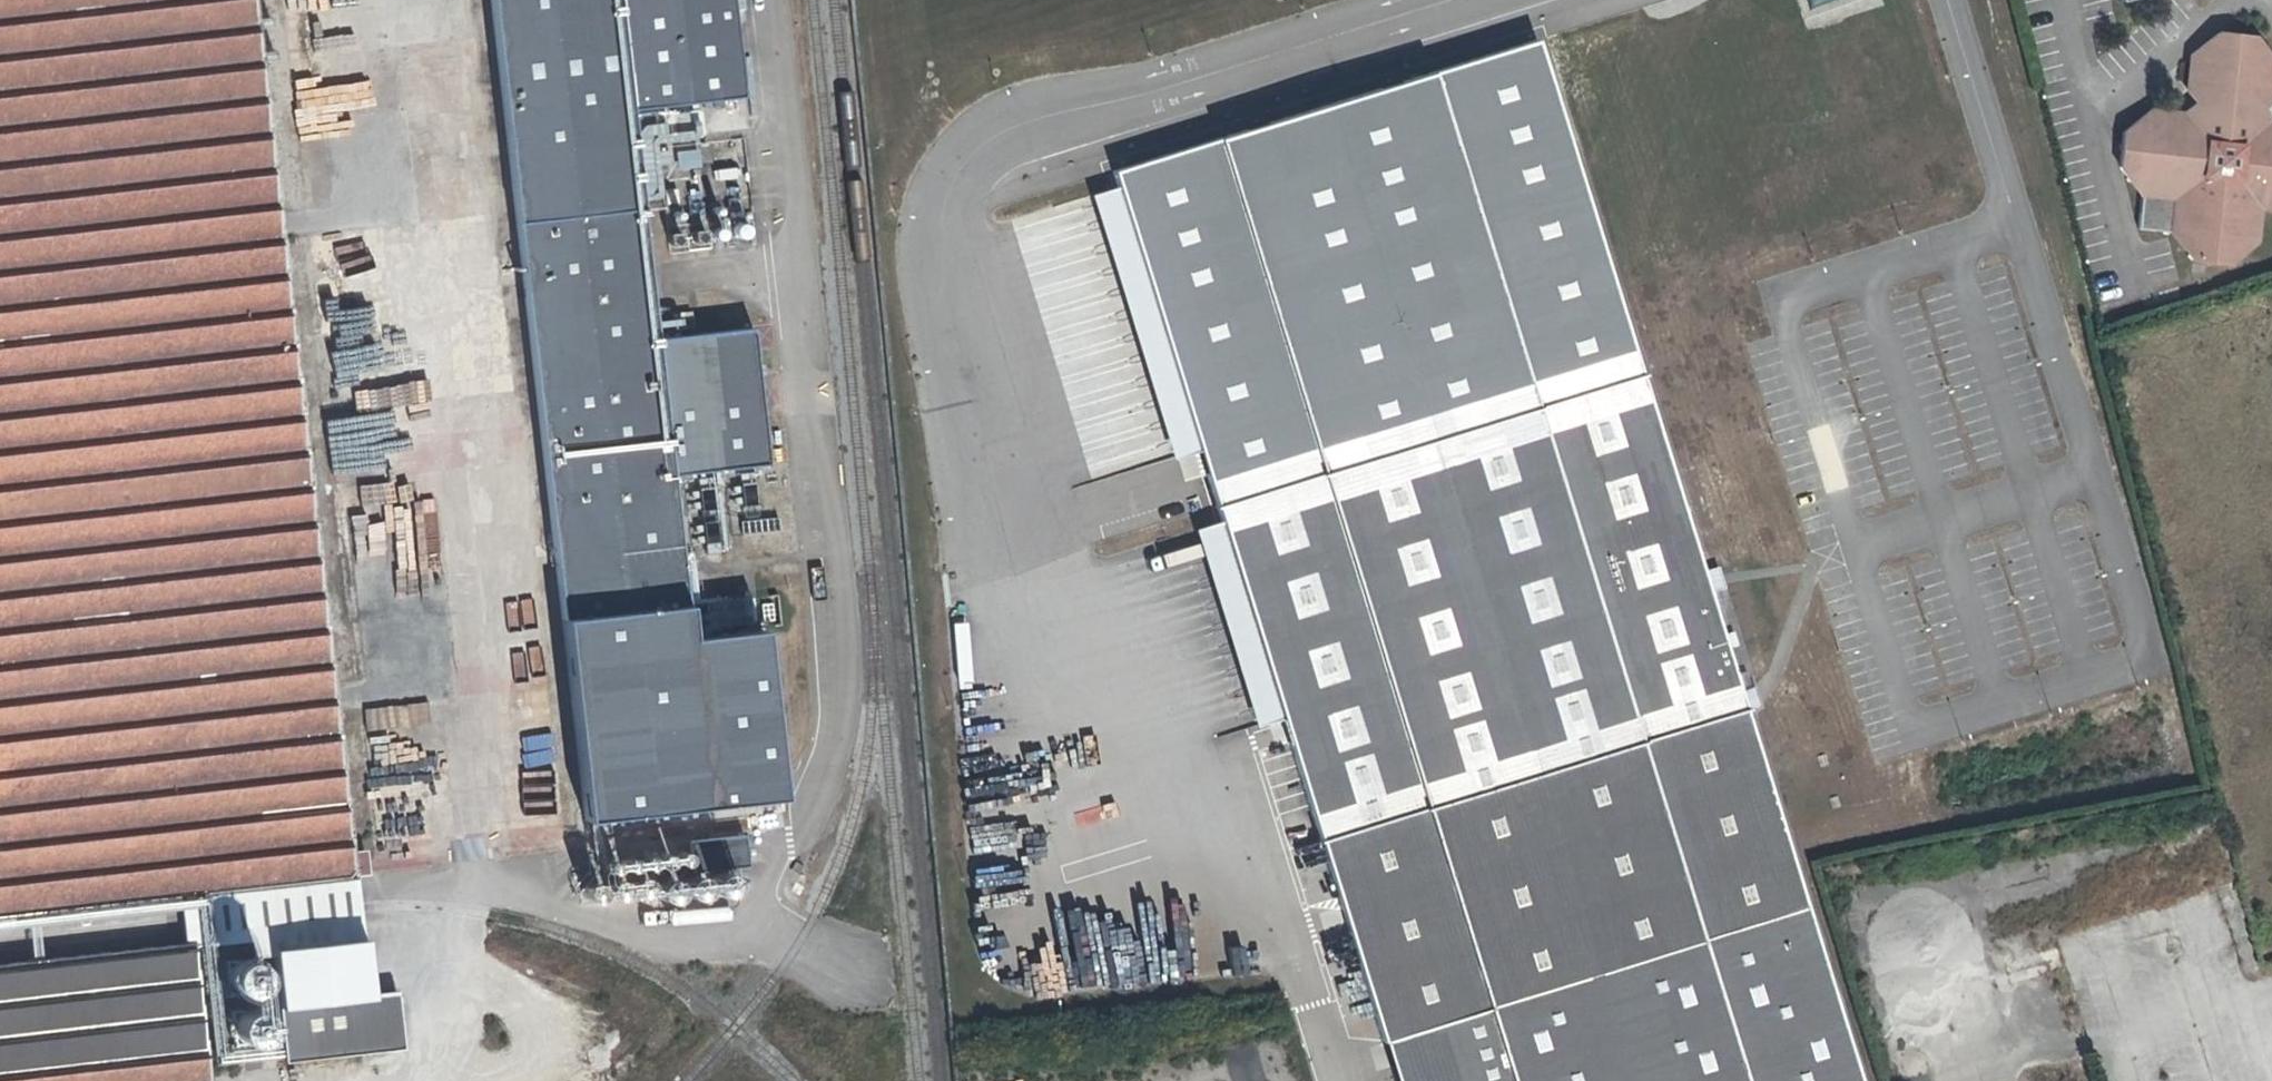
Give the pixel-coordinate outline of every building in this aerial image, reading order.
[(352,890),(251,0),(0,0),(0,927),(352,890)] [(585,811),(781,792),(764,623),(692,630),(676,465),(772,455),(759,325),(657,335),(634,102),(749,91),(740,0),(503,0),(585,811)] [(2127,169),(2149,198),(2145,226),(2172,229),(2193,257),(2228,260),(2259,236),(2261,208),(2271,209),(2271,120),(2266,125),(2255,132),(2245,119),(2271,100),(2271,70),(2251,42),(2216,38),(2196,54),(2192,93),(2211,116),(2199,125),(2193,118),(2158,115),(2131,136),(2127,169)] [(1183,456),(1200,512),(1632,378),(1527,41),(1116,169),(1127,203),(1021,236),(1098,482),(1183,456)] [(696,150),(675,151),(676,168),(697,167),(696,150)] [(1200,512),(1376,1042),(1481,1009),(1796,904),(1632,378),(1200,512)] [(1796,904),(1481,1009),(1503,1080),(1852,1080),(1796,904)] [(378,979),(374,946),(286,954),(292,1011),(381,1002),(378,979)] [(193,962),(0,981),(0,1080),(205,1080),(193,962)] [(1388,1080),(1503,1080),(1481,1009),(1376,1042),(1388,1080)]
